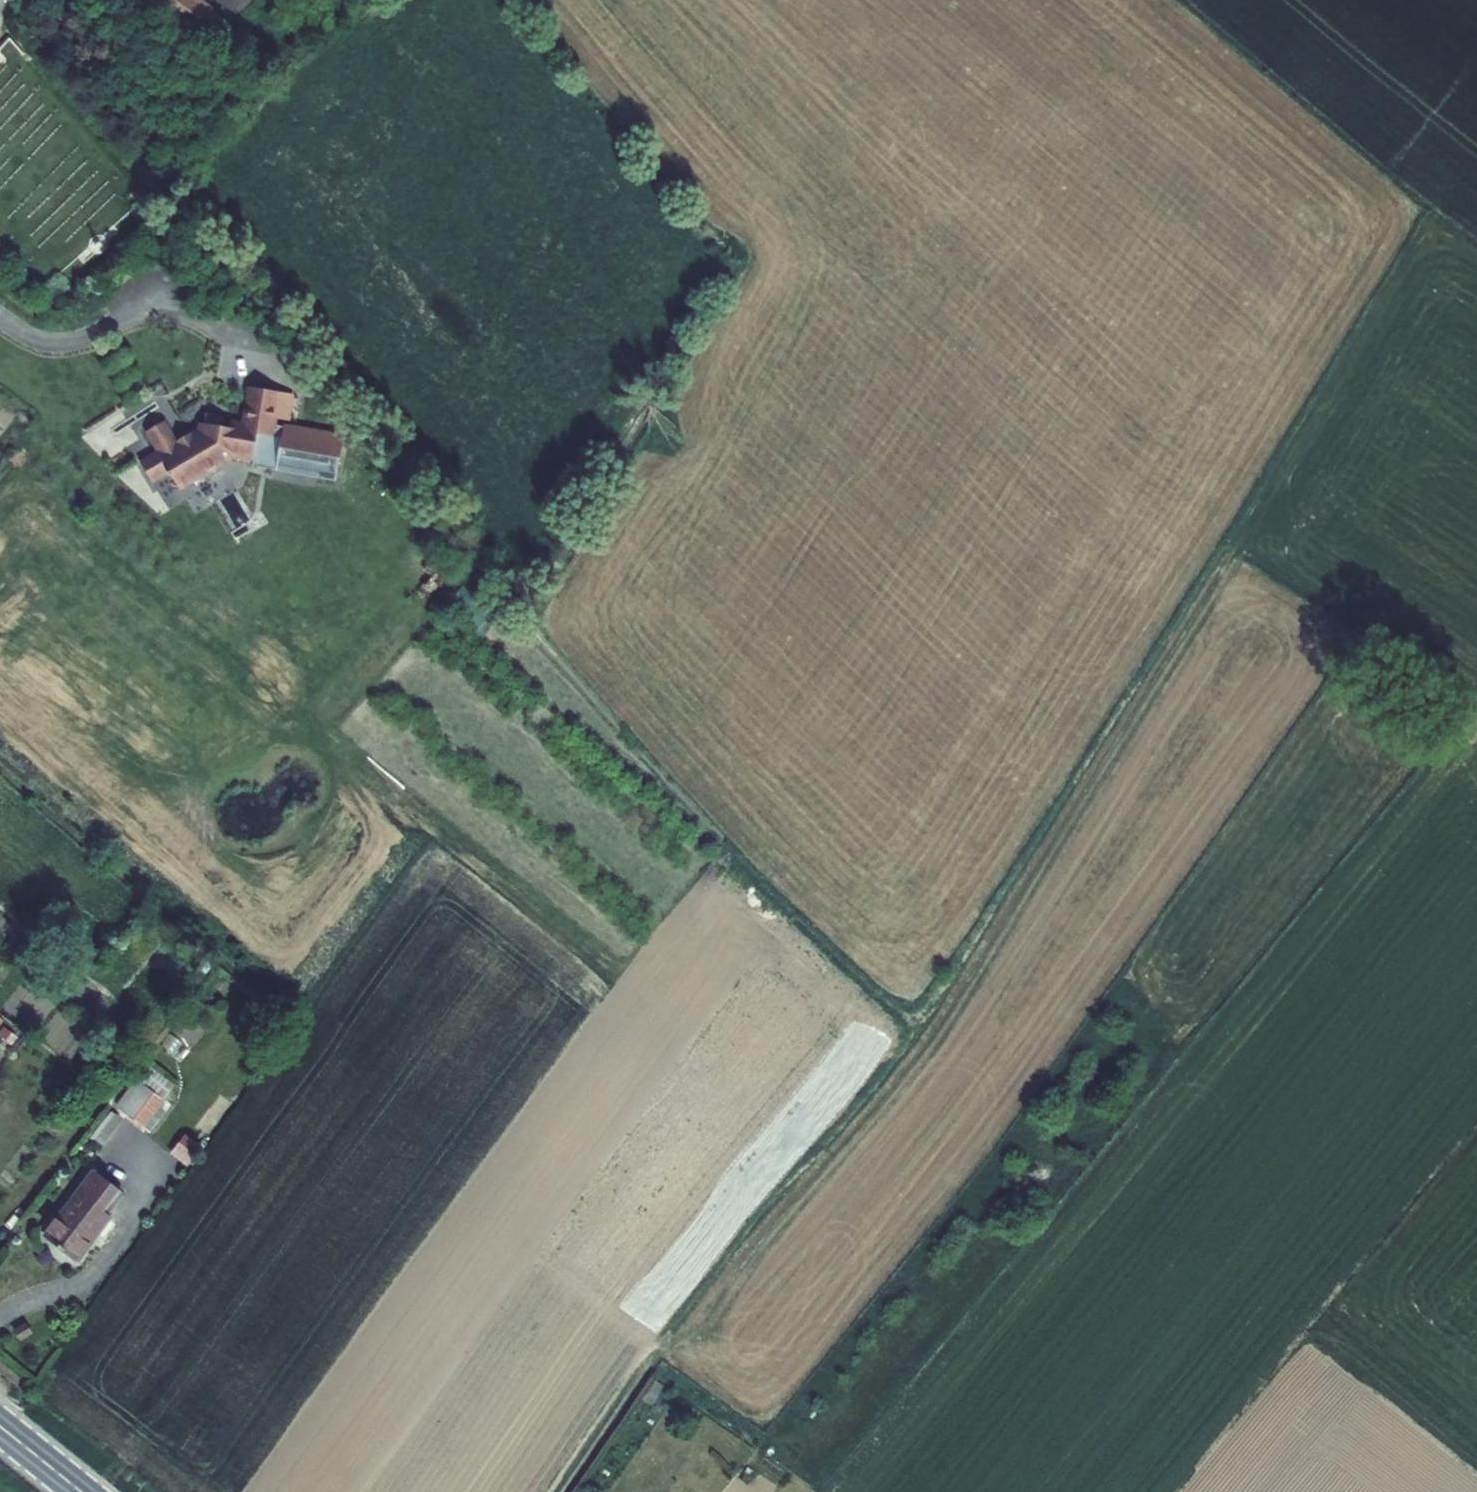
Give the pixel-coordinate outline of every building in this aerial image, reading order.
[(227,25),(195,0),(151,0),(209,48),(227,25)] [(208,432),(194,412),(176,424),(188,443),(172,454),(185,474),(202,463),(212,477),(236,462),(237,464),(242,465),(255,458),(256,453),(254,451),(265,445),(277,448),(283,427),(298,432),(310,388),(282,380),(271,415),(259,411),(257,416),(249,413),(252,405),(235,400),(230,417),(208,432)] [(113,1113),(129,1092),(118,1083),(101,1104),(113,1113)] [(45,1250),(76,1273),(109,1228),(105,1225),(121,1204),(94,1185),(45,1250)]
